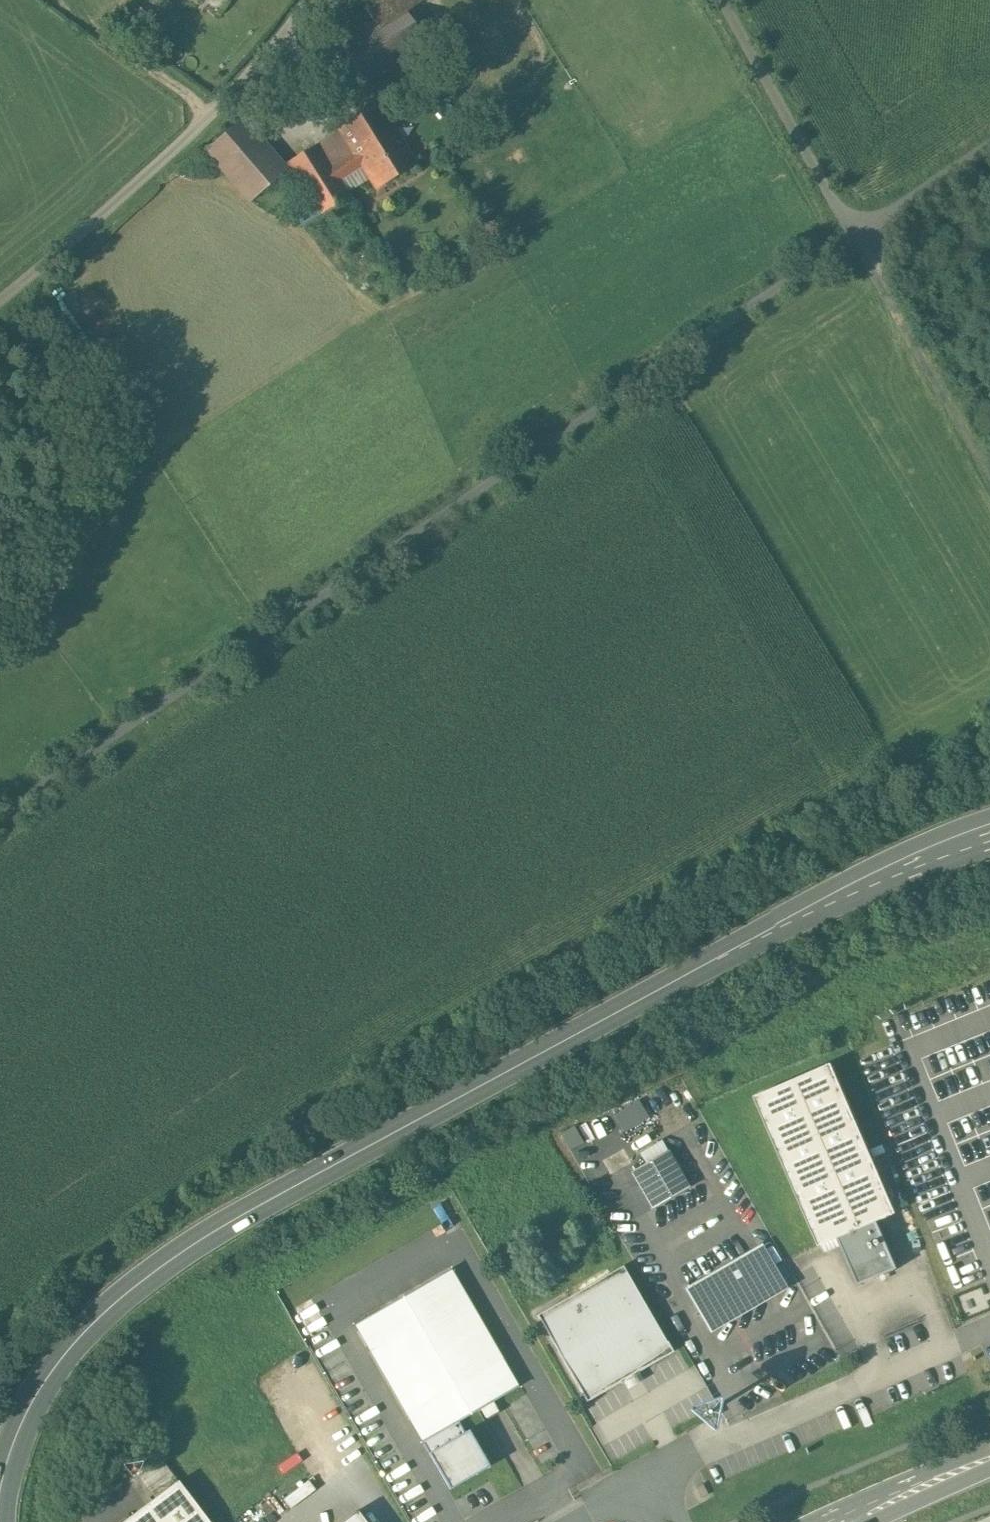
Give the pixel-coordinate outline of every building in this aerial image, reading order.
[(372,20),(339,42),(366,85),(428,45),(406,11),(422,1),(422,0),(360,0),(372,20)] [(339,182),(363,168),(376,189),(417,163),(380,105),(339,130),(352,152),(329,166),(339,182)] [(242,119),(207,149),(251,202),(287,170),(242,119)] [(339,182),(329,166),(316,146),(289,162),(311,198),(293,209),(304,226),(349,198),(339,182)] [(831,1064),(753,1095),(818,1246),(837,1238),(877,1221),(895,1213),(831,1064)] [(638,1100),(613,1115),(624,1132),(648,1118),(638,1100)] [(661,1142),(640,1154),(646,1164),(667,1152),(661,1142)] [(687,1187),(667,1152),(646,1164),(632,1172),(652,1207),(687,1187)] [(877,1221),(837,1238),(857,1285),(897,1268),(877,1221)] [(761,1246),(686,1289),(709,1330),(785,1286),(761,1246)] [(620,1264),(535,1313),(585,1399),(669,1350),(620,1264)] [(450,1269),(354,1322),(448,1489),(489,1466),(468,1428),(463,1431),(457,1420),(516,1387),(450,1269)] [(118,1521),(209,1521),(161,1460),(138,1478),(152,1496),(118,1521)] [(358,1510),(342,1521),(367,1521),(358,1510)]
